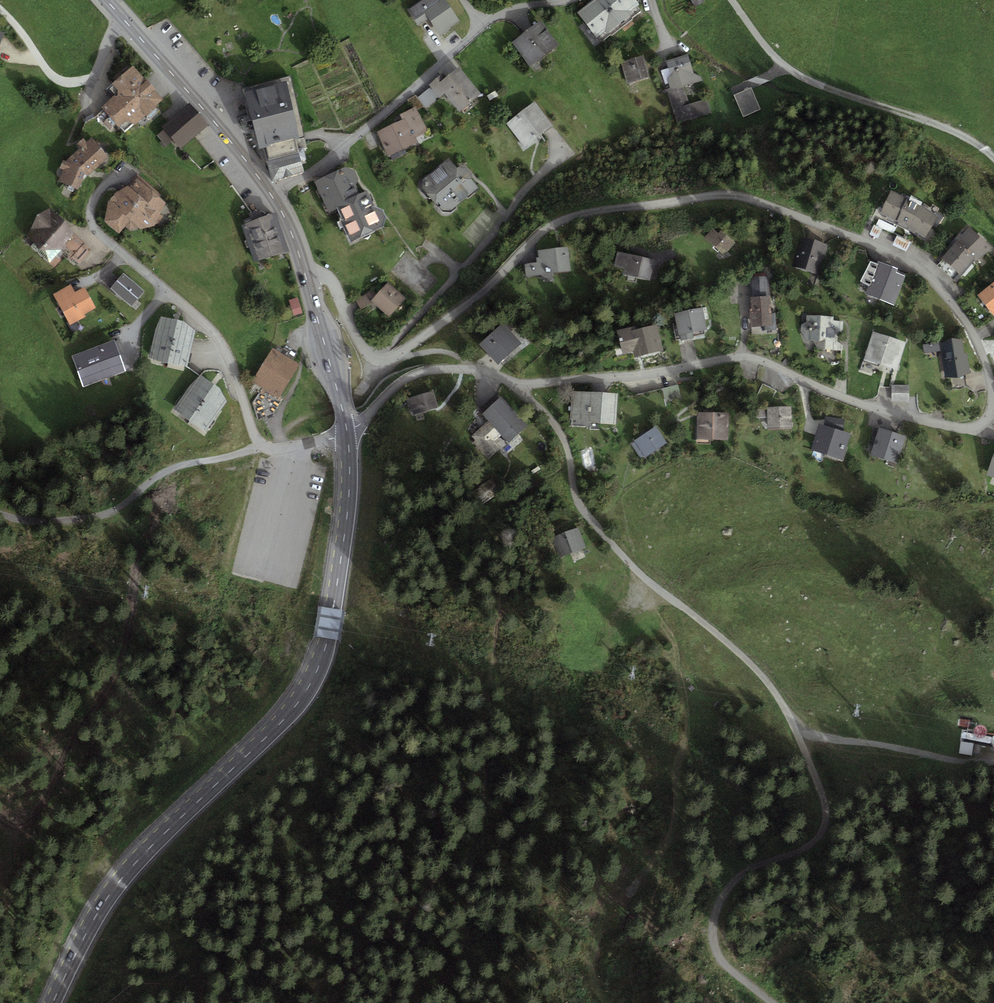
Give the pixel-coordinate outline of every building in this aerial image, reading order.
[(441,35),(460,21),(445,0),(420,0),(407,10),(418,25),(428,18),(441,35)] [(577,12),(596,38),(606,31),(607,33),(633,13),(631,10),(639,4),(636,0),(592,0),(577,12)] [(512,42),(530,66),(559,44),(541,20),(512,42)] [(688,53),(666,60),(671,75),(667,79),(670,88),(666,89),(678,124),(711,113),(706,98),(690,103),(684,86),(702,80),(701,76),(694,73),(688,53)] [(643,55),(621,62),(627,83),(649,77),(643,55)] [(101,106),(119,127),(126,120),(135,124),(163,98),(133,65),(112,83),(118,89),(117,94),(114,95),(101,106)] [(441,74),(429,84),(440,97),(444,93),(460,111),(482,93),(458,66),(445,78),(441,74)] [(290,76),(243,88),(259,148),(266,146),(269,159),(266,159),(272,180),(304,172),(301,160),(306,159),(303,148),(308,147),(290,76)] [(751,87),(734,95),(744,116),(761,109),(751,87)] [(535,101),(506,123),(524,147),(553,125),(535,101)] [(189,102),(162,126),(164,129),(157,135),(167,146),(173,140),(181,148),(208,124),(189,102)] [(399,114),(402,120),(406,118),(415,137),(428,131),(416,106),(399,114)] [(417,142),(415,137),(406,118),(402,120),(377,132),(389,156),(391,155),(393,160),(407,153),(405,148),(417,142)] [(62,169),(59,180),(79,189),(84,174),(87,176),(109,156),(92,136),(87,141),(84,137),(77,143),(80,147),(65,160),(63,159),(60,168),(62,169)] [(448,157),(422,179),(421,187),(436,204),(438,202),(444,208),(451,209),(478,186),(471,179),(472,174),(465,167),(457,167),(448,157)] [(346,166),(331,173),(344,200),(360,193),(356,184),(358,178),(354,170),(346,166)] [(108,201),(105,221),(119,233),(125,226),(130,230),(138,227),(141,229),(161,223),(163,216),(160,214),(166,202),(160,197),(161,194),(137,173),(108,201)] [(346,204),(344,200),(331,173),(314,181),(329,212),(338,207),(346,204)] [(367,189),(360,193),(344,200),(346,204),(338,207),(343,217),(340,218),(351,241),(381,227),(386,217),(382,209),(375,206),(367,189)] [(880,213),(896,221),(908,198),(891,190),(880,213)] [(896,221),(910,227),(923,205),(908,198),(896,221)] [(939,216),(923,205),(910,227),(925,237),(939,216)] [(65,222),(50,208),(26,233),(35,242),(32,246),(49,263),(63,249),(78,263),(93,248),(65,222)] [(276,212),(242,224),(255,262),(289,250),(276,212)] [(716,225),(704,237),(724,255),(735,243),(716,225)] [(955,242),(937,265),(956,282),(974,260),(976,261),(992,248),(968,227),(962,234),(960,232),(953,241),(955,242)] [(829,245),(802,237),(793,266),(820,274),(829,245)] [(898,238),(895,244),(907,249),(909,243),(898,238)] [(568,247),(538,250),(539,257),(536,257),(537,262),(524,263),(526,276),(571,271),(568,247)] [(655,260),(617,251),(614,266),(624,268),(623,273),(650,280),(655,260)] [(897,268),(878,261),(877,263),(870,260),(860,281),(868,285),(865,294),(894,305),(906,276),(896,272),(897,268)] [(123,273),(110,288),(132,306),(145,291),(123,273)] [(769,276),(750,277),(752,308),(750,308),(751,327),(762,326),(762,330),(776,329),(775,312),(771,313),(769,276)] [(993,315),(993,281),(977,295),(993,315)] [(388,282),(371,300),(389,316),(406,298),(388,282)] [(71,284),(53,294),(70,325),(86,316),(85,314),(96,307),(84,286),(75,291),(71,284)] [(298,297),(289,300),(294,315),(302,313),(298,297)] [(703,307),(674,313),(679,335),(680,335),(681,340),(693,337),(692,332),(707,329),(703,307)] [(806,340),(813,341),(820,341),(826,338),(826,327),(834,327),(833,320),(833,316),(807,315),(806,322),(801,324),(801,331),(806,340)] [(184,321),(161,316),(155,331),(149,357),(188,366),(196,330),(184,321)] [(843,321),(833,320),(834,327),(826,327),(826,338),(820,341),(813,341),(817,348),(842,349),(843,321)] [(503,322),(479,344),(498,364),(521,342),(503,322)] [(635,325),(617,330),(622,353),(634,351),(635,356),(663,350),(657,324),(636,329),(635,325)] [(906,341),(873,331),(864,359),(897,370),(906,341)] [(941,351),(945,376),(970,372),(967,353),(964,353),(962,339),(923,345),(924,353),(941,351)] [(114,340),(72,355),(83,385),(125,370),(114,340)] [(273,348),(252,382),(279,398),(299,364),(273,348)] [(220,389),(200,374),(190,384),(173,408),(205,431),(227,400),(220,389)] [(909,384),(892,384),(892,401),(909,401),(909,384)] [(434,390),(406,398),(408,406),(410,405),(413,415),(439,407),(434,390)] [(618,393),(572,390),(571,418),(616,425),(618,393)] [(488,420),(471,436),(475,440),(473,442),(489,459),(501,447),(495,441),(501,435),(509,443),(528,425),(501,396),(482,413),(488,420)] [(791,406),(756,407),(756,418),(767,418),(768,428),(792,428),(791,406)] [(729,413),(698,412),(697,439),(728,440),(729,413)] [(851,433),(819,424),(811,450),(843,459),(851,433)] [(656,425),(634,440),(636,442),(632,444),(641,458),(645,455),(646,457),(668,442),(656,425)] [(906,436),(880,427),(871,454),(897,463),(906,436)] [(493,491),(489,481),(471,489),(475,499),(493,491)] [(586,548),(578,527),(551,537),(558,558),(586,548)] [(974,743),(961,741),(959,753),(972,755),(974,743)]
